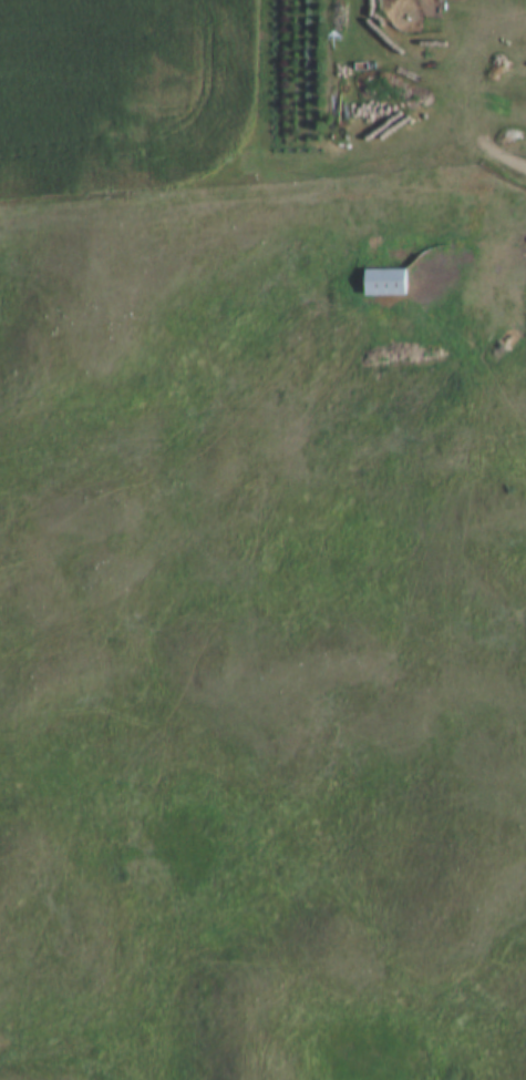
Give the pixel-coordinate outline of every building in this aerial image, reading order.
[(368,271),(410,271),(410,296),(368,296),(368,271)]
